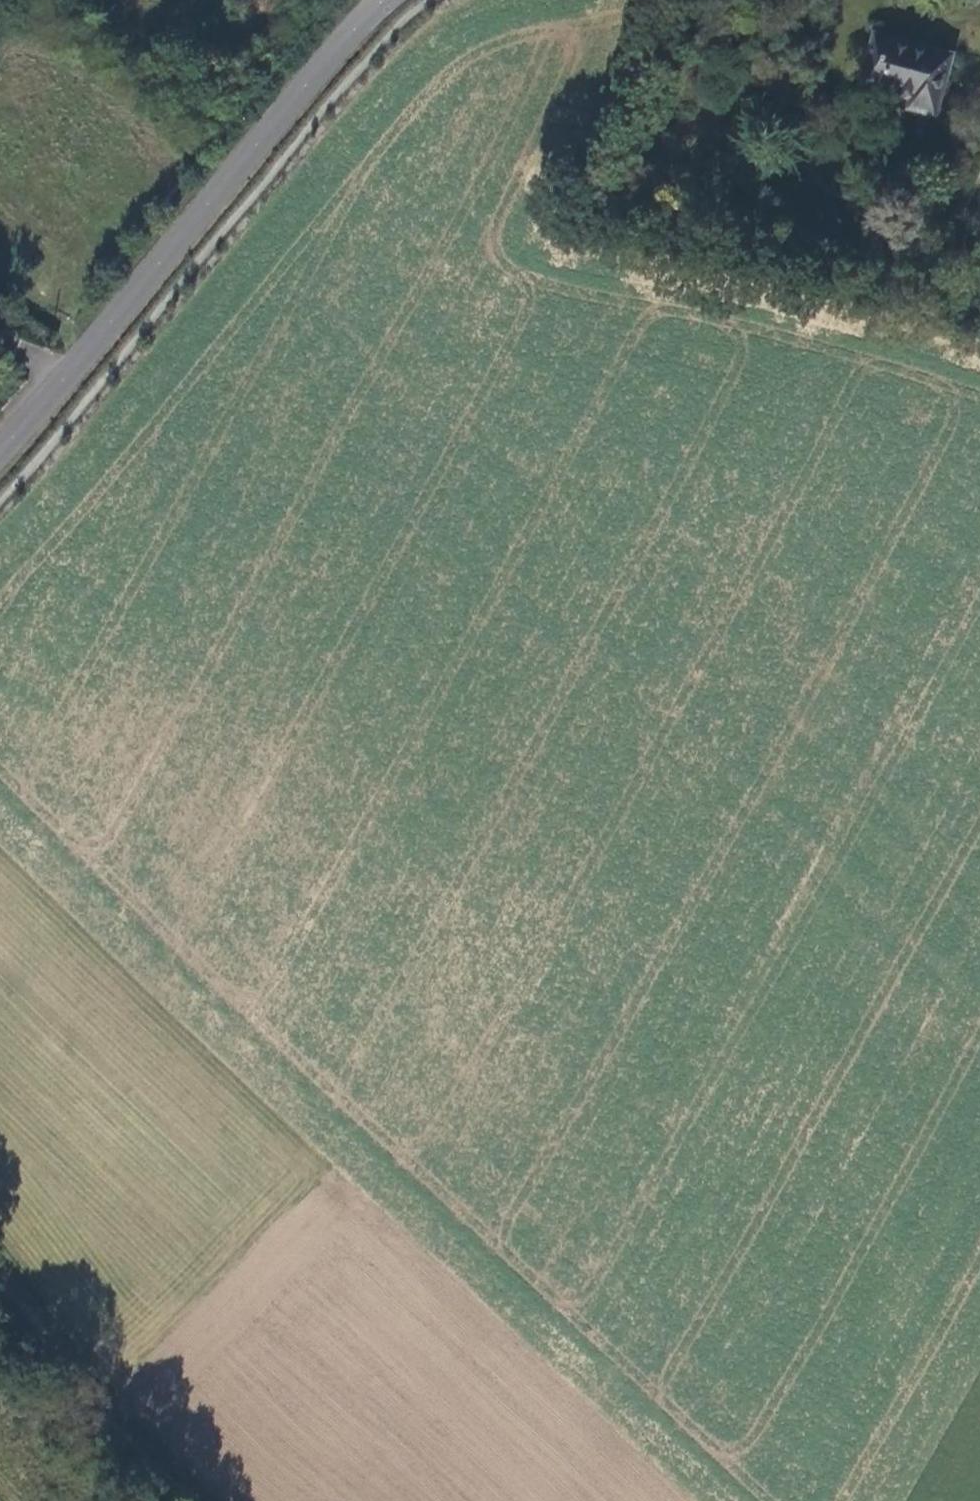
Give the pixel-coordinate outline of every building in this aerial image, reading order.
[(940,116),(951,62),(939,58),(940,53),(874,35),(861,87),(913,101),(911,108),(940,116)]
